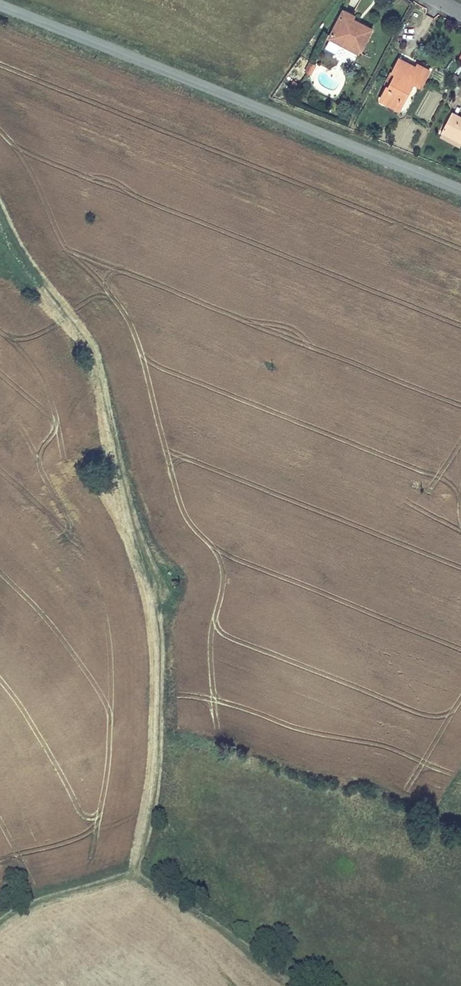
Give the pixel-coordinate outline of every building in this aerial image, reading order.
[(329,39),(360,54),(372,32),(352,22),(355,15),(344,9),(329,39)] [(406,105),(418,79),(426,83),(434,65),(420,58),(418,61),(400,52),(393,66),(398,69),(393,81),(388,79),(382,94),(406,105)] [(312,74),(315,65),(308,62),(305,71),(312,74)] [(454,111),(447,125),(460,132),(460,114),(454,111)]
